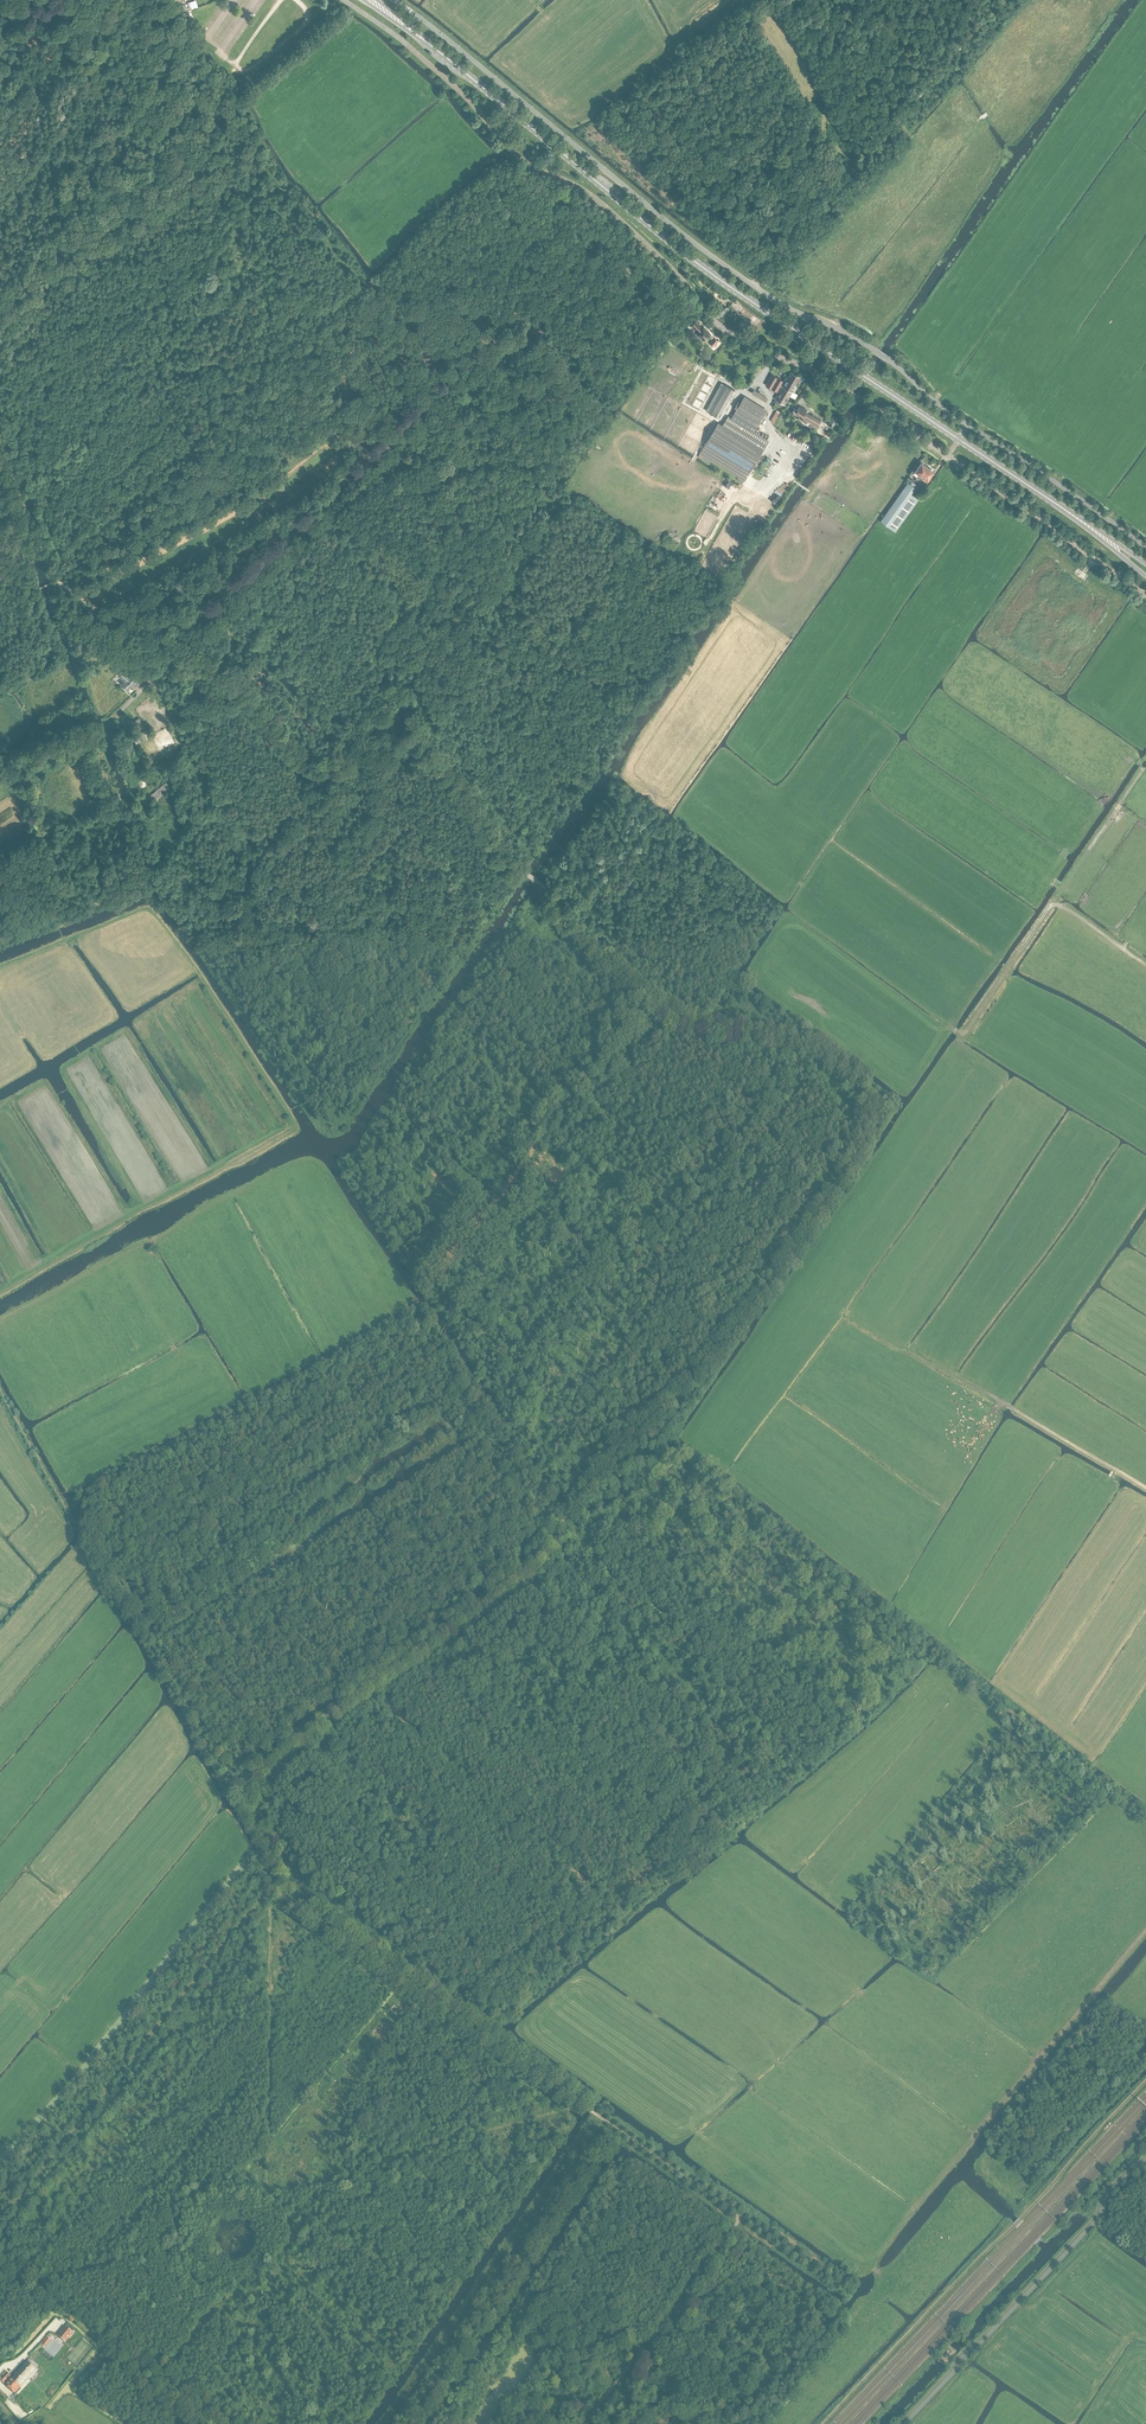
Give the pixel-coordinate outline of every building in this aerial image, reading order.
[(765,13),(754,20),(756,23),(767,16),(765,13)] [(714,313),(719,318),(728,308),(723,304),(719,309),(718,308),(715,311),(714,313)] [(710,334),(706,330),(703,326),(702,328),(696,321),(692,325),(698,331),(697,333),(703,340),(710,334)] [(712,341),(710,343),(713,346),(718,340),(715,338),(712,341)] [(703,351),(700,356),(709,361),(712,357),(703,351)] [(800,378),(790,372),(775,399),(785,405),(792,392),(794,392),(797,387),(796,385),(800,378)] [(783,380),(772,374),(766,385),(777,391),(783,380)] [(768,398),(754,389),(752,393),(766,402),(768,398)] [(767,411),(744,397),(734,413),(757,427),(767,411)] [(797,410),(791,406),(789,411),(791,413),(792,412),(798,416),(797,418),(807,424),(808,421),(817,427),(821,421),(806,412),(806,411),(799,407),(797,410)] [(745,481),(744,481),(768,441),(728,416),(722,425),(718,423),(700,453),(700,454),(698,456),(702,459),(704,456),(738,477),(737,479),(743,483),(745,481)] [(834,425),(838,419),(833,416),(829,422),(834,425)] [(922,475),(928,467),(921,462),(915,471),(922,475)] [(928,467),(922,475),(928,480),(934,471),(928,467)] [(895,532),(918,499),(911,494),(917,485),(912,482),(910,484),(908,482),(880,521),(895,532)] [(138,679),(133,673),(132,674),(127,670),(125,672),(124,671),(120,675),(125,680),(122,683),(128,689),(131,686),(132,687),(136,684),(135,682),(138,679)] [(146,727),(141,720),(136,723),(140,730),(146,727)] [(144,739),(150,736),(147,729),(141,732),(144,739)] [(171,787),(167,781),(150,795),(155,800),(171,787)] [(65,2342),(73,2333),(65,2327),(58,2336),(65,2342)] [(43,2346),(49,2339),(46,2337),(40,2344),(43,2346)] [(36,2369),(27,2362),(25,2364),(6,2385),(14,2393),(33,2372),(36,2369)] [(0,2380),(4,2383),(11,2375),(7,2372),(0,2380)]
